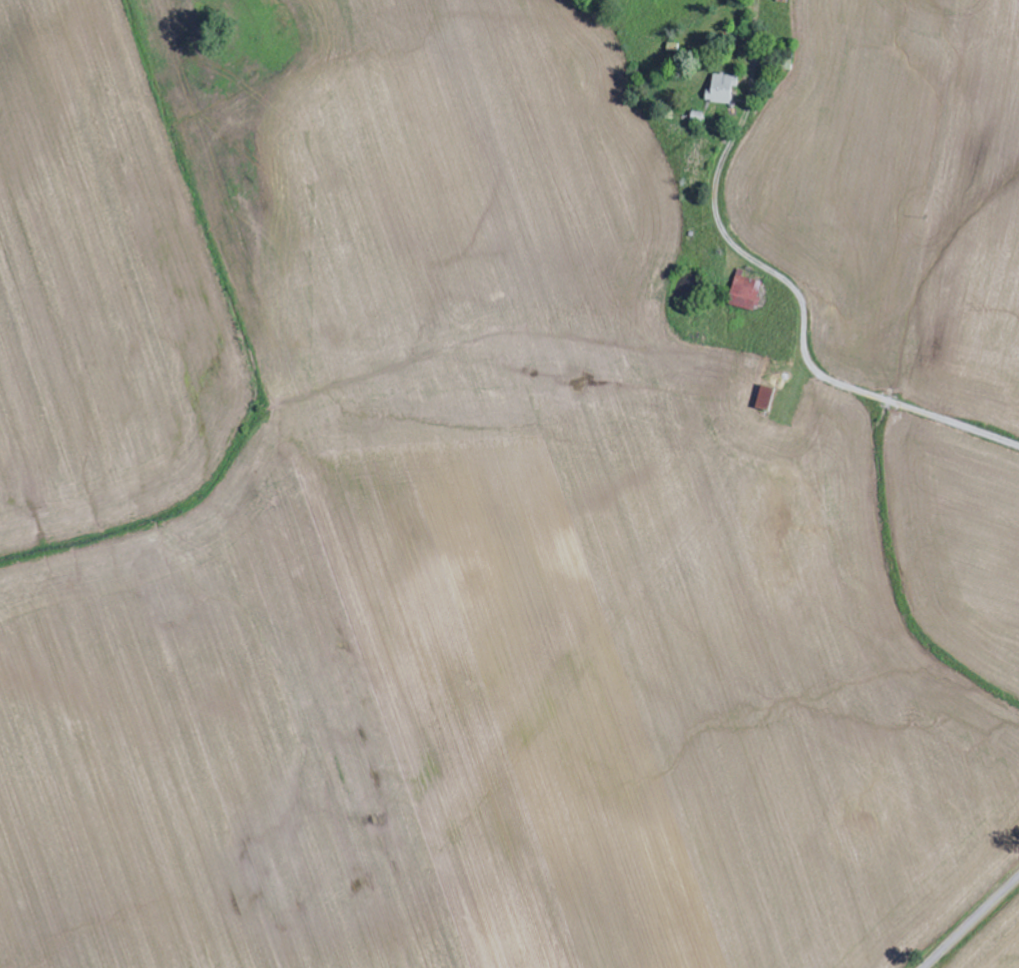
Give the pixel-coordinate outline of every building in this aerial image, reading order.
[(734,88),(740,89),(740,76),(715,76),(714,90),(707,90),(707,104),(734,104),(734,88)] [(777,389),(764,386),(758,408),(771,412),(777,389)]
